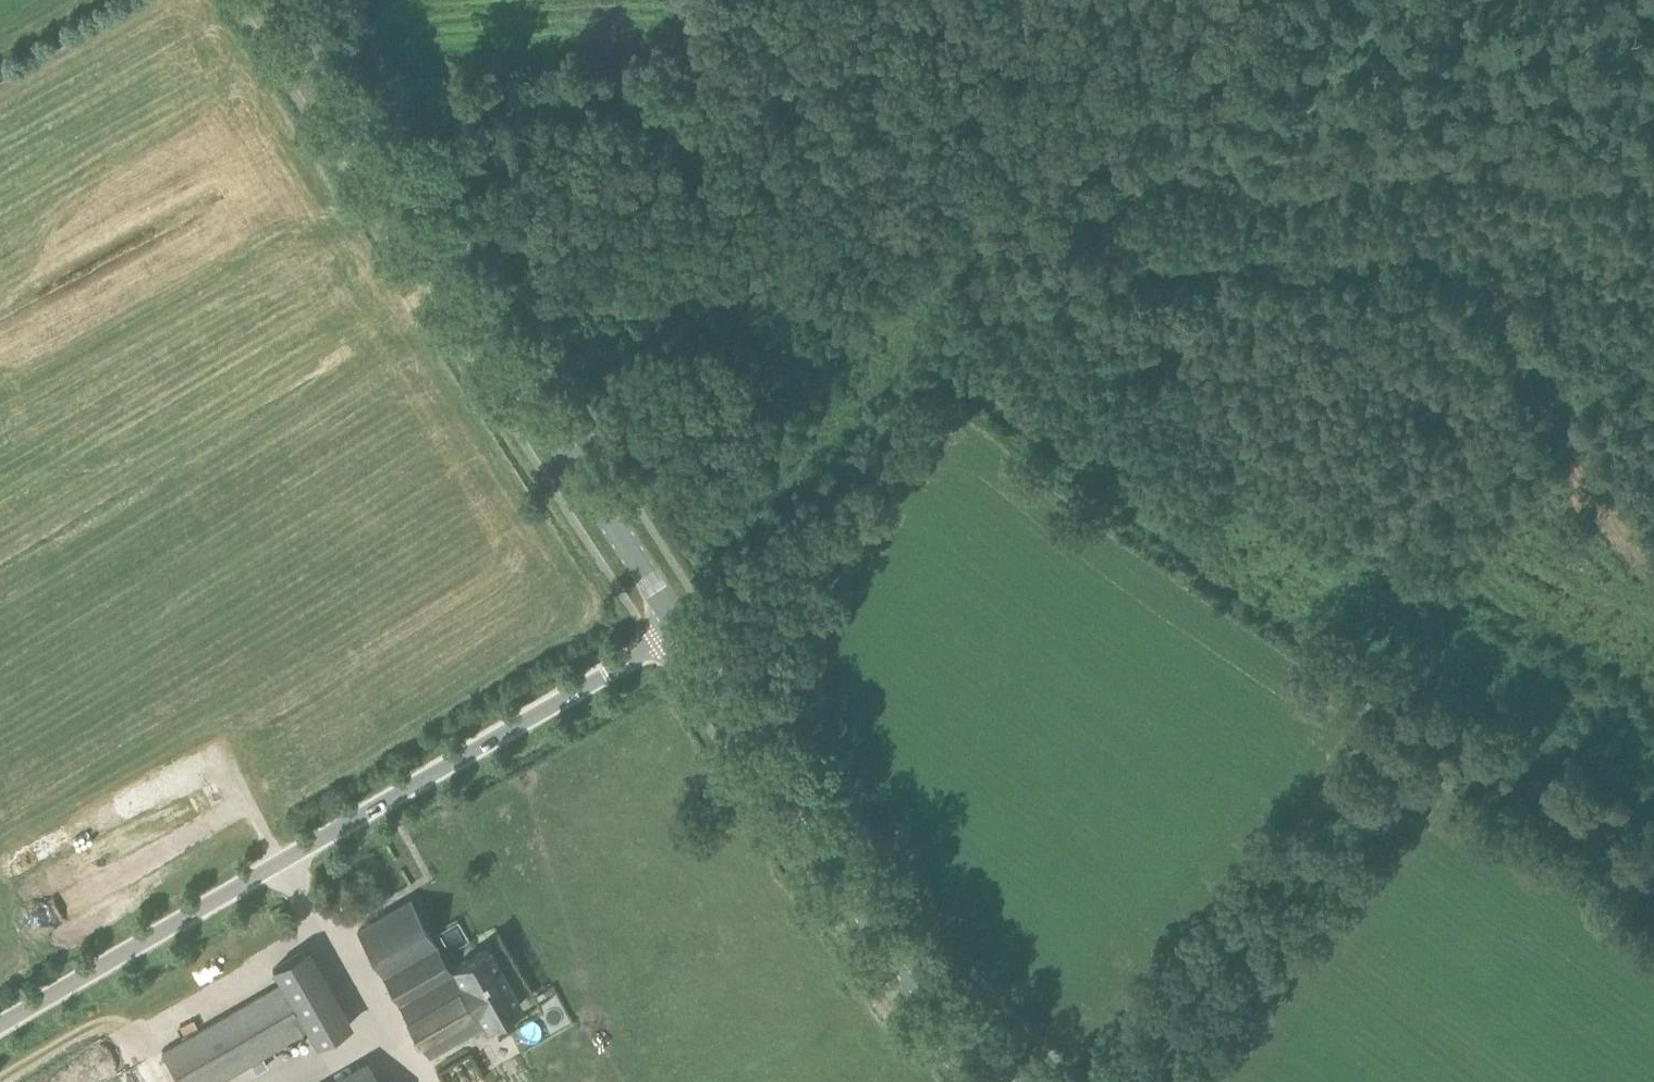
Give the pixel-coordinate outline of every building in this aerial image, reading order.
[(486,1023),(487,1024),(522,1004),(489,947),(454,967),(456,970),(452,972),(410,898),(357,928),(431,1056),(486,1023)] [(317,1045),(348,1027),(304,951),(273,969),(317,1045)] [(307,1031),(279,983),(162,1051),(180,1081),(219,1081),(307,1031)] [(481,1043),(490,1058),(513,1045),(504,1029),(481,1043)] [(339,1081),(379,1081),(369,1065),(339,1081)] [(467,1081),(488,1081),(483,1073),(467,1081)]
